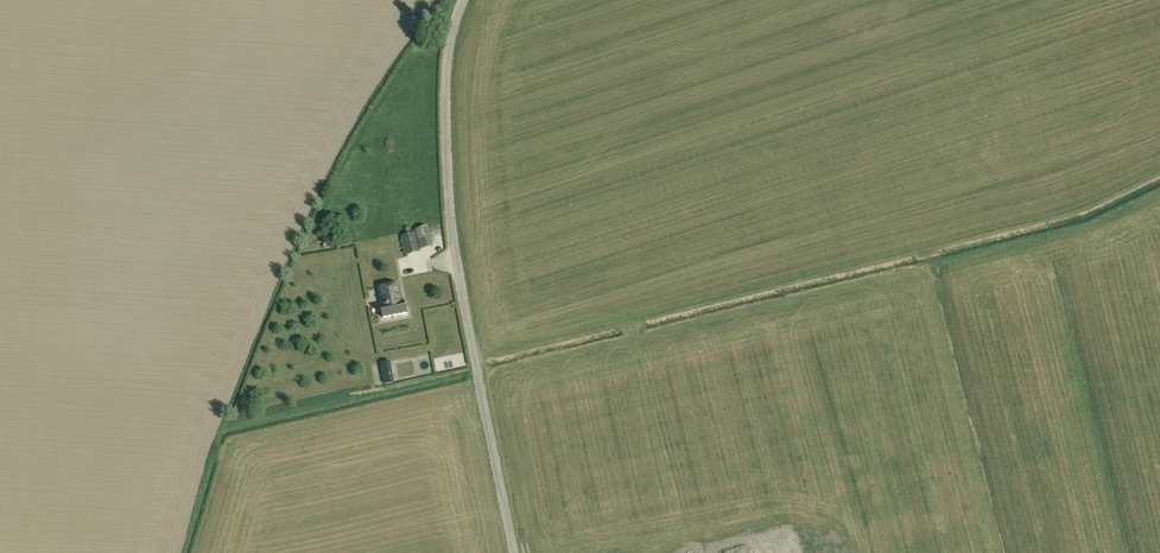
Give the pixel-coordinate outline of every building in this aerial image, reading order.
[(414,233),(401,237),(406,254),(419,250),(414,233)] [(331,242),(330,235),(323,237),(324,243),(331,242)] [(394,255),(402,254),(398,235),(390,237),(394,255)] [(405,295),(417,295),(416,272),(404,273),(405,295)] [(404,302),(403,303),(399,285),(378,289),(383,311),(382,312),(383,319),(407,314),(404,302)]
